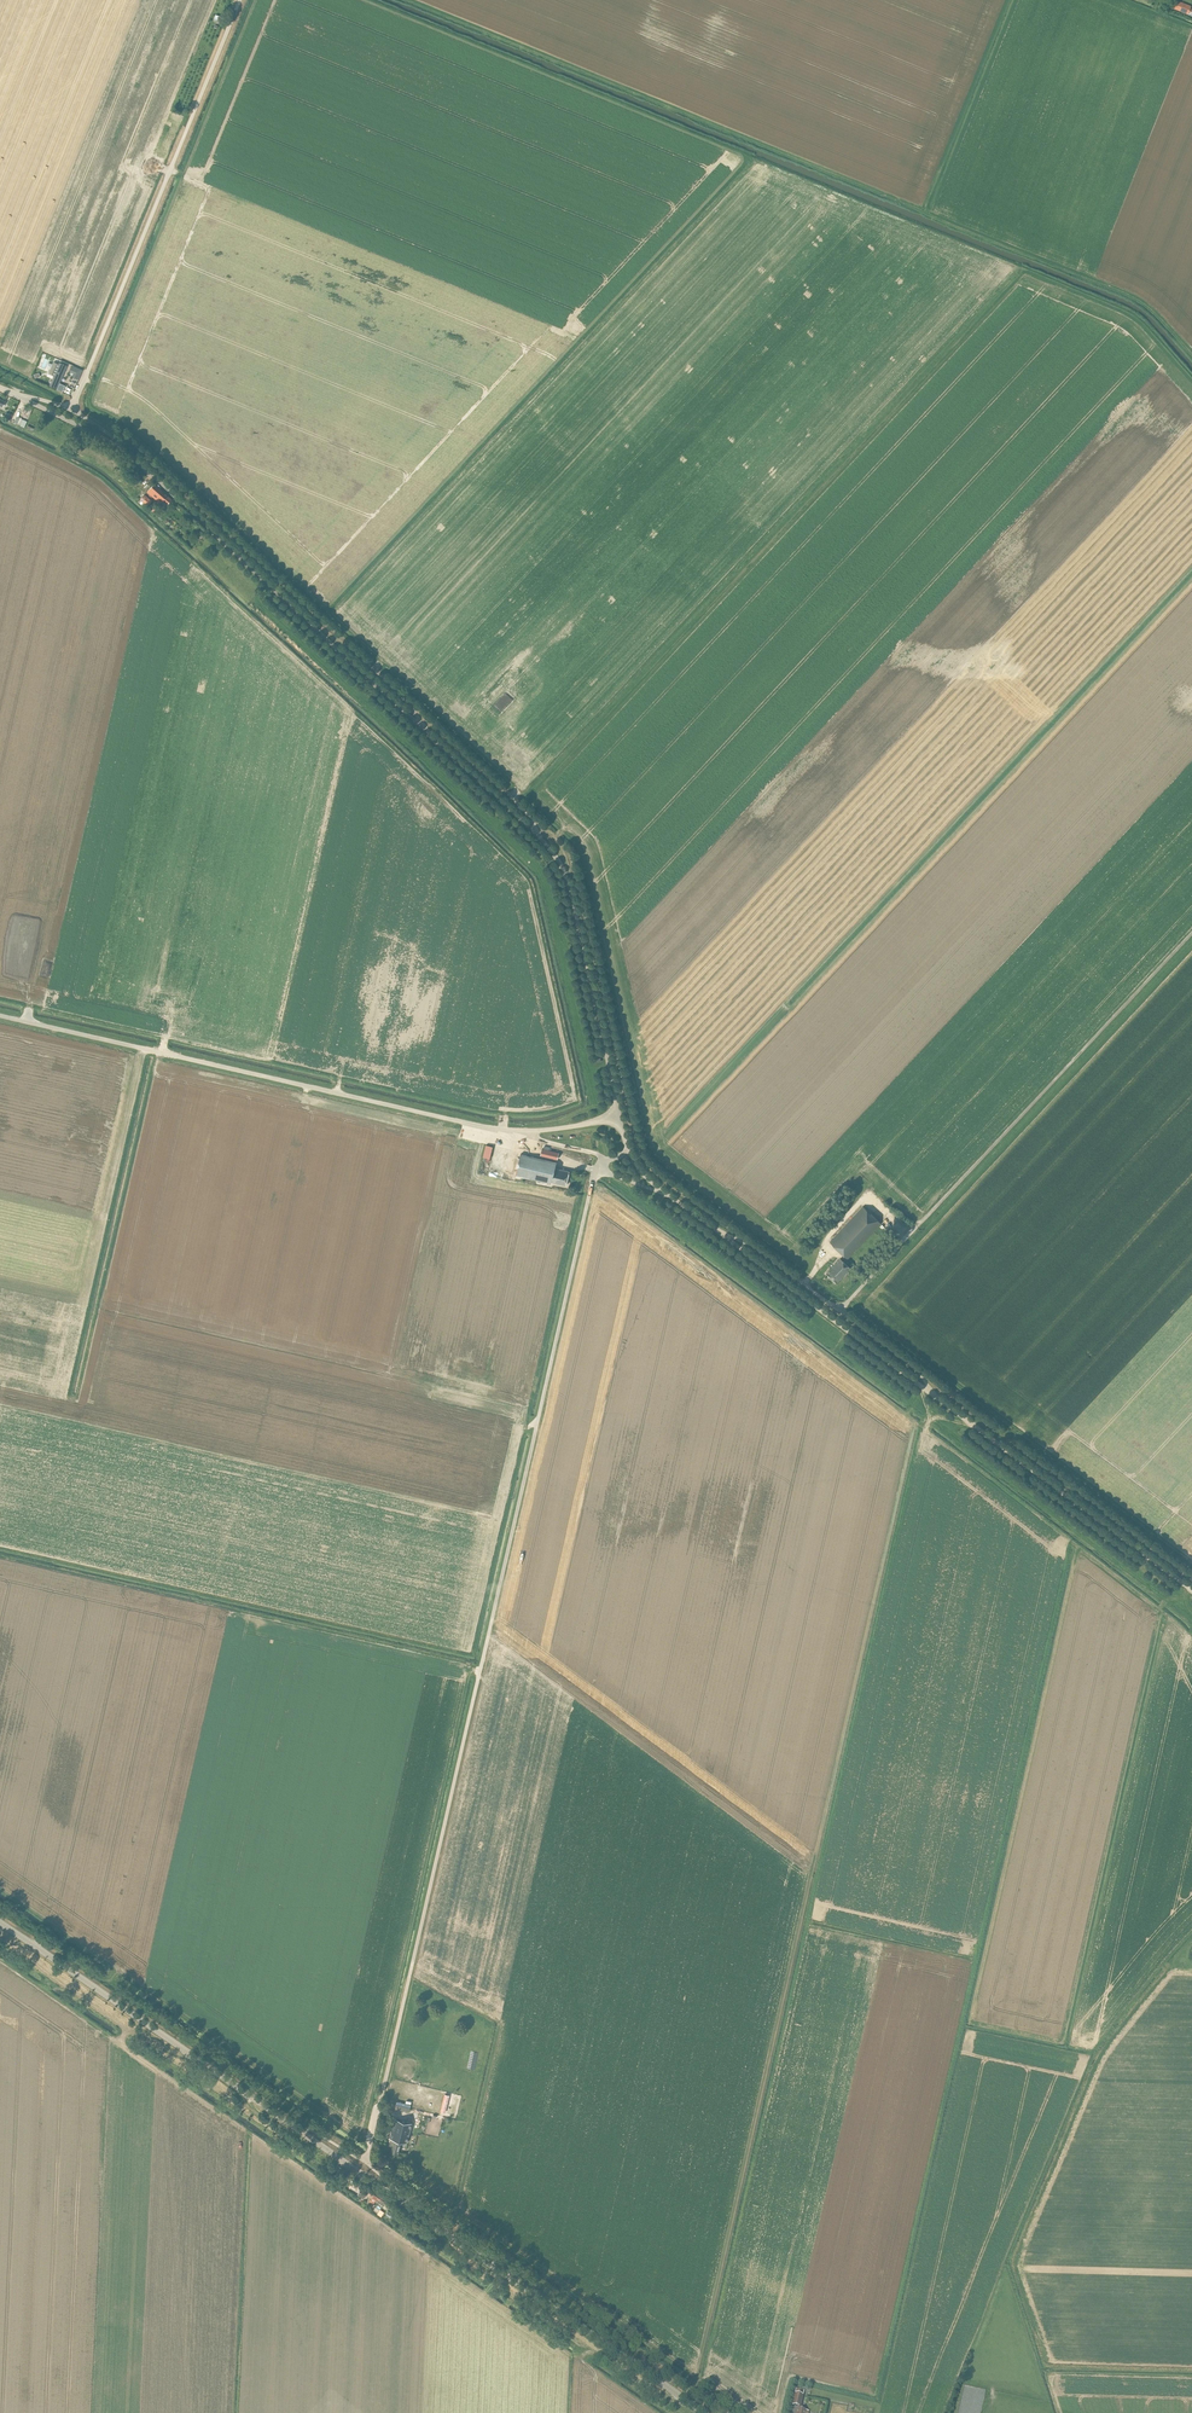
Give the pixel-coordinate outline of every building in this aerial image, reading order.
[(1169,7),(1187,14),(1188,12),(1191,14),(1191,8),(1190,8),(1190,7),(1172,0),(1169,7)] [(213,20),(216,21),(215,22),(220,24),(222,17),(215,15),(213,20)] [(53,362),(48,373),(54,376),(52,380),(59,383),(67,366),(66,366),(66,365),(59,363),(59,364),(53,362)] [(59,383),(57,389),(62,392),(65,386),(59,383)] [(129,467),(127,469),(137,477),(140,473),(138,471),(139,469),(135,466),(132,470),(129,467)] [(154,484),(147,492),(160,504),(162,501),(166,505),(172,499),(154,484)] [(144,496),(141,500),(147,506),(151,502),(144,496)] [(155,506),(151,510),(157,514),(160,510),(155,506)] [(486,1145),(483,1156),(487,1157),(486,1161),(489,1161),(493,1146),(486,1145)] [(542,1149),(540,1155),(557,1159),(558,1154),(559,1152),(549,1150),(550,1147),(544,1146),(544,1149),(542,1148),(542,1149)] [(556,1162),(520,1154),(515,1175),(551,1183),(552,1181),(566,1185),(570,1171),(555,1167),(556,1162)] [(830,1242),(848,1258),(880,1223),(862,1207),(830,1242)] [(836,1283),(850,1268),(840,1258),(826,1273),(836,1283)] [(444,2094),(440,2112),(445,2113),(449,2095),(444,2094)] [(390,2138),(392,2139),(391,2145),(393,2146),(391,2152),(398,2154),(401,2141),(407,2143),(412,2123),(395,2119),(390,2138)] [(372,2188),(368,2194),(372,2197),(369,2200),(373,2203),(376,2200),(384,2205),(388,2199),(372,2188)] [(367,2193),(360,2189),(357,2194),(364,2198),(367,2193)] [(387,2211),(384,2216),(384,2217),(389,2220),(392,2215),(387,2211)] [(793,2405),(798,2406),(796,2412),(808,2412),(809,2411),(800,2409),(804,2390),(796,2388),(793,2405)]
